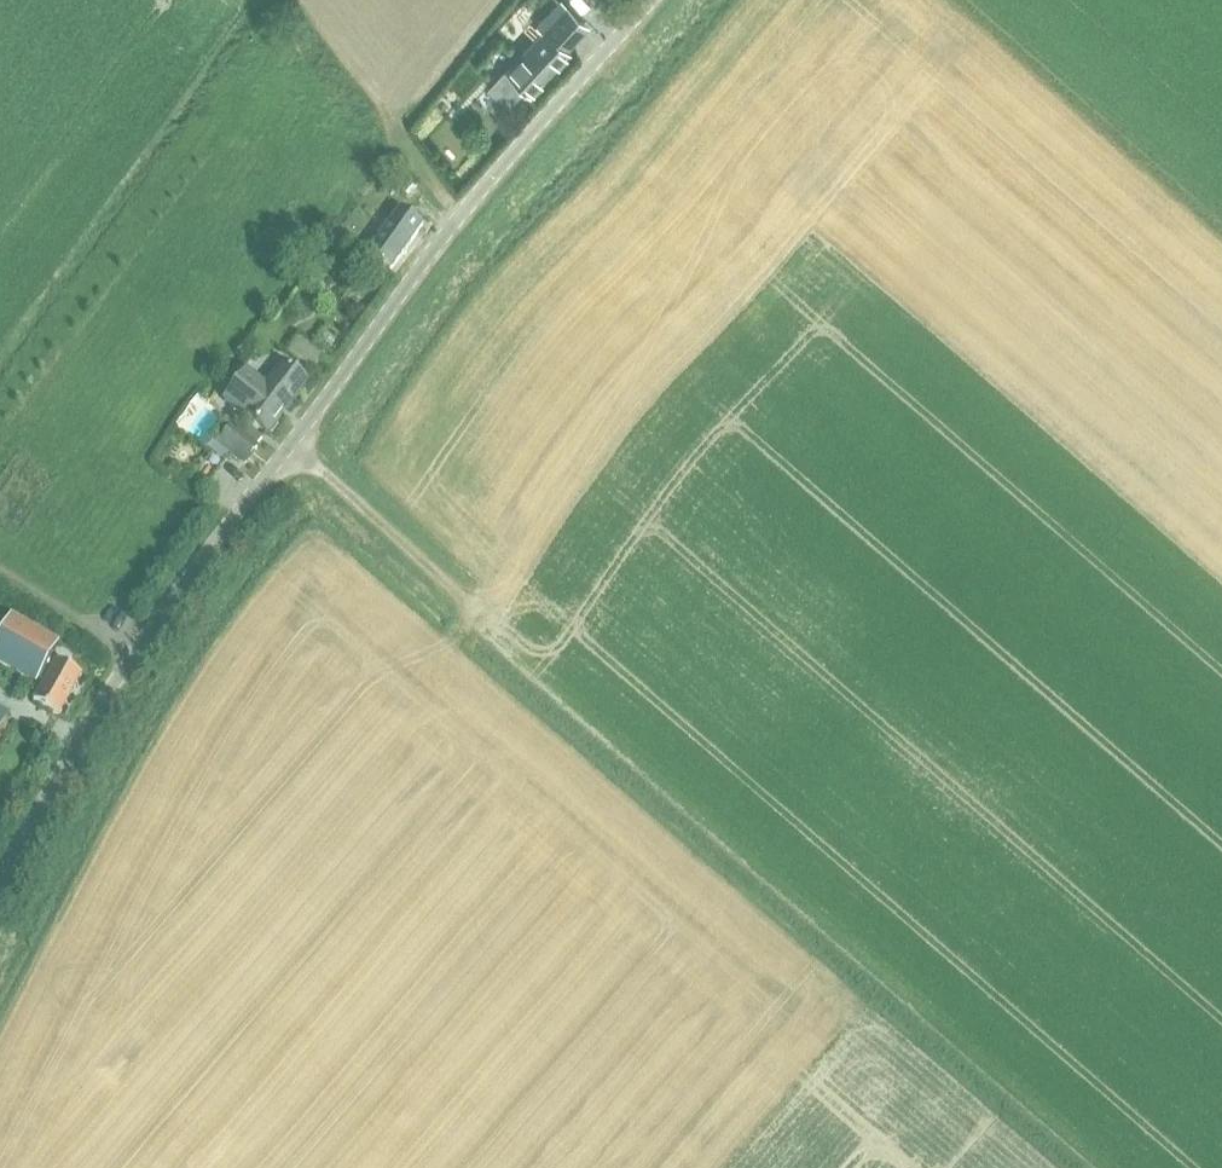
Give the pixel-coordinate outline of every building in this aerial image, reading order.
[(564,48),(586,25),(561,2),(539,25),(545,30),(508,71),(530,92),(568,51),(564,48)] [(401,211),(367,254),(389,271),(423,228),(401,211)] [(326,352),(333,340),(316,329),(308,342),(326,352)] [(311,376),(325,358),(299,337),(285,355),(311,376)] [(267,432),(303,385),(279,367),(264,386),(245,371),(224,399),(267,432)] [(245,462),(256,446),(231,427),(220,444),(245,462)] [(39,638),(13,623),(10,627),(0,645),(0,659),(38,680),(40,676),(41,674),(45,677),(47,678),(38,695),(33,703),(54,715),(58,717),(60,714),(68,700),(81,677),(81,676),(80,675),(54,661),(50,658),(55,650),(58,644),(43,636),(42,635),(41,634),(40,636),(39,638)] [(0,707),(0,728),(9,712),(0,707)]
